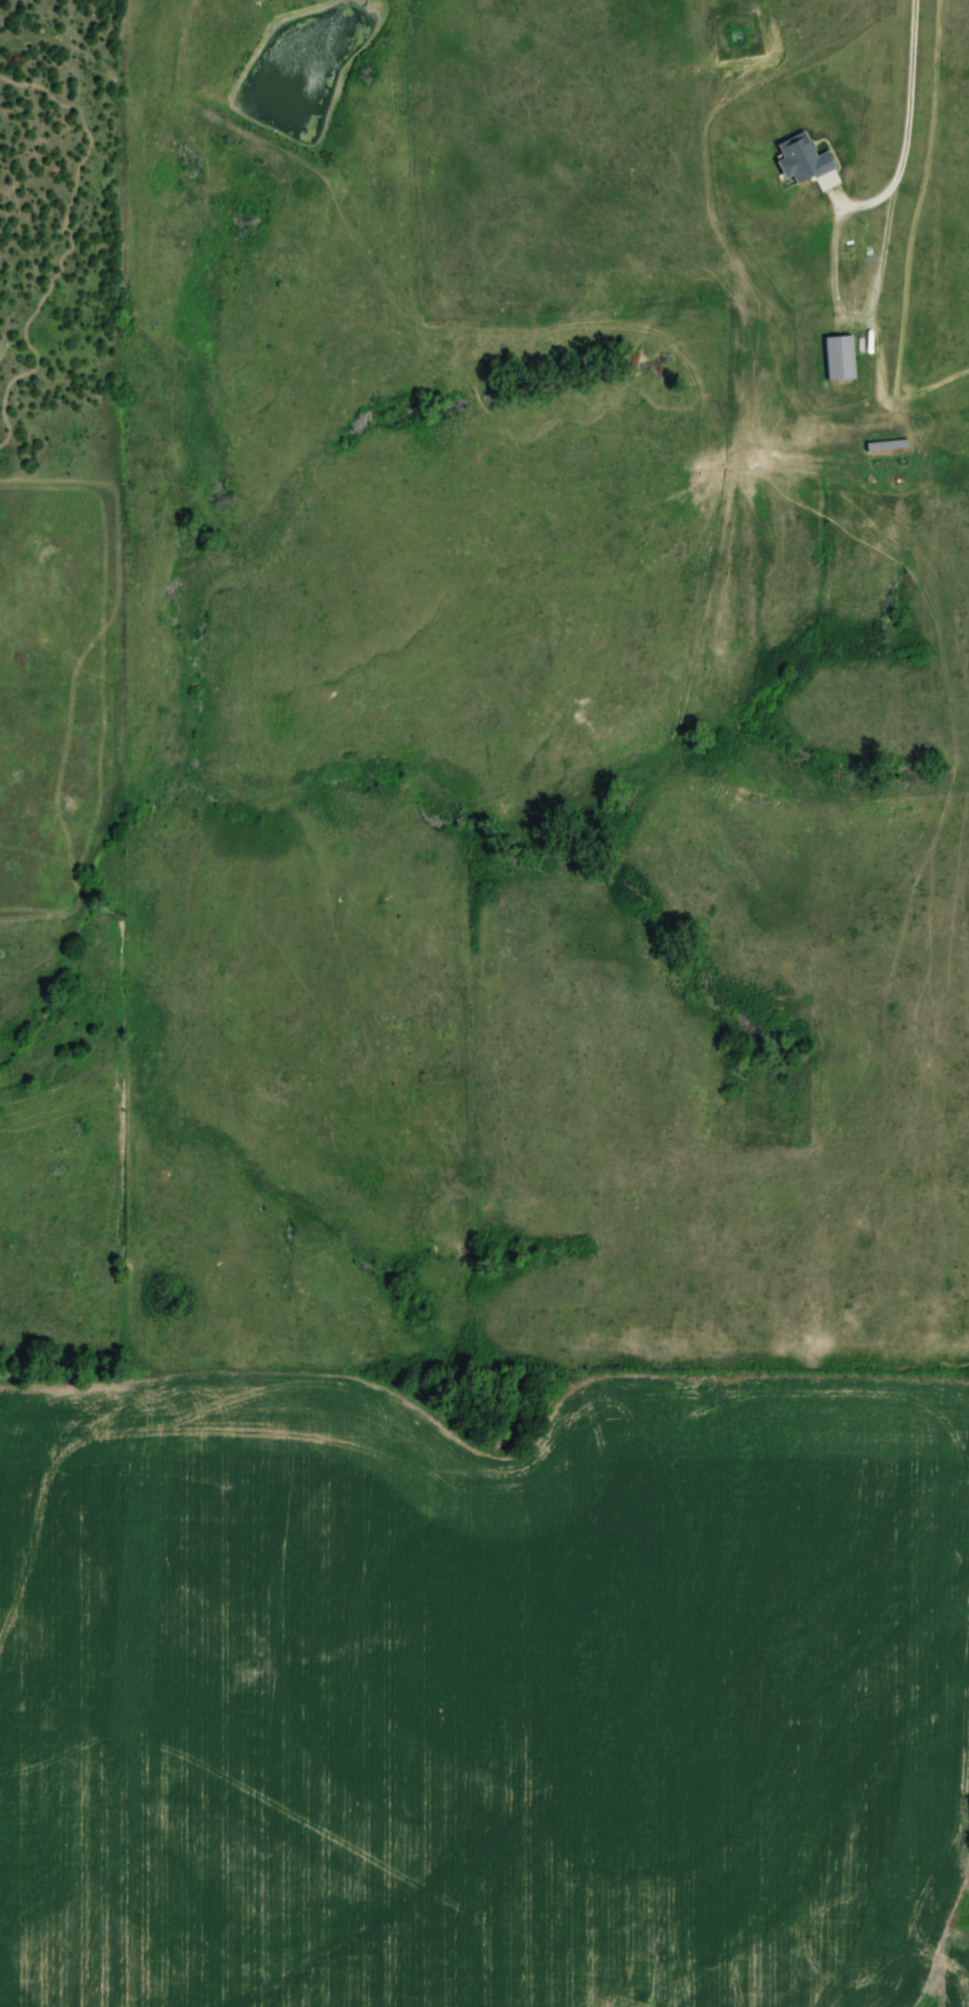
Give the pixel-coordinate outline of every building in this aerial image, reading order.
[(833,168),(826,152),(814,157),(804,134),(777,146),(783,160),(777,162),(784,179),(792,175),(796,184),(833,168)] [(824,337),(825,381),(852,380),(851,336),(824,337)]
